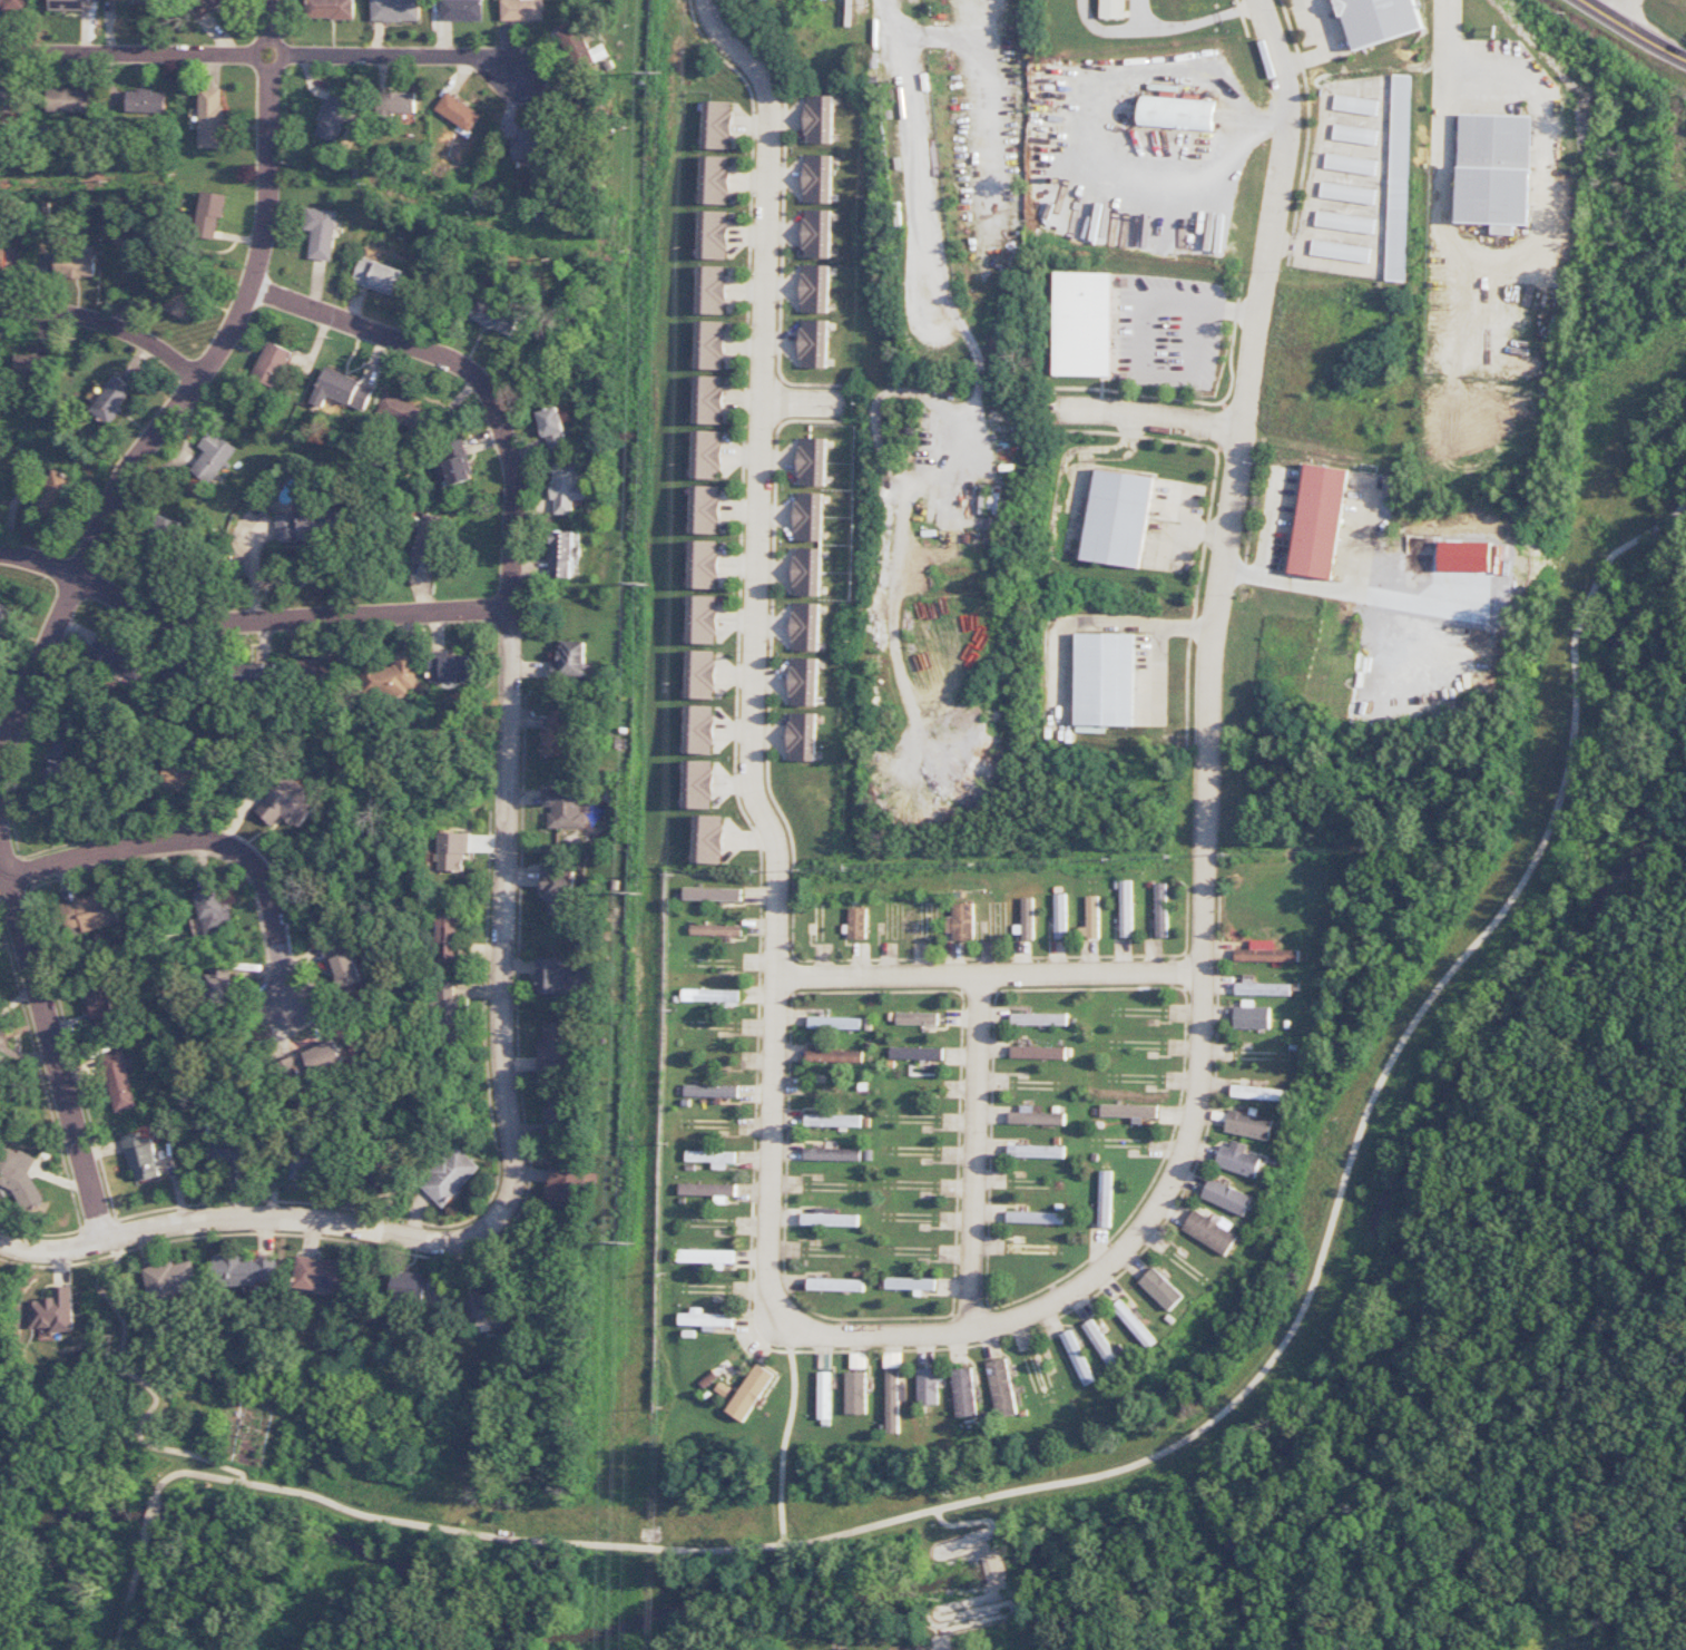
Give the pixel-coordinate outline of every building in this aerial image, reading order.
[(25,10),(25,0),(0,0),(0,9),(25,10)] [(90,11),(91,0),(50,0),(50,10),(90,11)] [(223,0),(192,0),(187,5),(201,20),(223,0)] [(310,19),(354,19),(355,0),(310,0),(310,19)] [(372,21),(419,22),(420,0),(372,0),(372,21)] [(483,0),(441,0),(441,21),(483,21),(483,0)] [(544,21),(543,0),(502,0),(502,21),(544,21)] [(1098,19),(1121,19),(1121,0),(1098,0),(1098,19)] [(1356,53),(1433,29),(1424,0),(1339,0),(1356,53)] [(589,50),(577,23),(558,32),(576,71),(604,58),(598,46),(589,50)] [(1405,281),(1410,75),(1391,75),(1386,281),(1405,281)] [(0,88),(0,111),(22,112),(23,89),(0,88)] [(90,113),(90,90),(49,89),(49,112),(90,113)] [(224,89),(200,89),(200,148),(224,148),(224,89)] [(166,91),(128,90),(128,111),(165,113),(166,91)] [(338,143),(350,99),(327,92),(315,137),(338,143)] [(414,92),(384,93),(385,114),(415,113),(414,92)] [(469,133),(481,115),(446,92),(434,109),(469,133)] [(832,144),(833,96),(805,95),(804,144),(832,144)] [(1332,110),(1376,114),(1377,99),(1333,95),(1332,110)] [(1213,130),(1215,101),(1141,98),(1139,126),(1213,130)] [(703,149),(730,149),(731,102),(704,101),(703,149)] [(1533,116),(1458,114),(1455,223),(1492,224),(1491,235),(1514,235),(1514,225),(1530,225),(1533,116)] [(1331,140),(1375,144),(1377,129),(1332,125),(1331,140)] [(546,137),(538,138),(538,128),(517,129),(518,140),(511,141),(512,160),(547,158),(546,137)] [(1376,161),(1326,152),(1323,167),(1374,176),(1376,161)] [(831,204),(832,156),(805,155),(803,203),(831,204)] [(702,204),(729,204),(730,157),(703,157),(702,204)] [(1319,198),(1374,203),(1375,188),(1320,183),(1319,198)] [(196,235),(216,237),(218,218),(224,218),(227,195),(201,192),(196,235)] [(308,259),(331,261),(337,211),(308,208),(306,227),(312,228),(308,259)] [(830,210),(802,210),(802,258),(829,258),(830,210)] [(700,259),(728,260),(729,212),(701,211),(700,259)] [(1374,232),(1375,217),(1316,212),(1315,227),(1374,232)] [(1371,247),(1312,241),(1311,256),(1369,262),(1371,247)] [(59,275),(95,275),(95,252),(59,253),(59,275)] [(405,270),(361,257),(353,282),(396,296),(405,270)] [(827,313),(829,265),(801,265),(800,313),(827,313)] [(726,314),(727,267),(700,266),(698,314),(726,314)] [(1110,377),(1112,273),(1053,272),(1051,376),(1110,377)] [(202,282),(182,274),(167,311),(187,319),(202,282)] [(512,337),(521,316),(479,299),(471,320),(512,337)] [(826,368),(828,320),(800,320),(798,368),(826,368)] [(725,369),(725,322),(698,321),(697,369),(725,369)] [(252,378),(275,389),(293,352),(269,341),(252,378)] [(51,356),(16,355),(15,377),(51,378),(51,356)] [(325,367),(310,403),(322,408),(327,396),(365,411),(374,387),(325,367)] [(123,408),(121,406),(134,389),(117,376),(91,410),(110,425),(123,408)] [(723,424),(724,377),(697,376),(696,424),(723,424)] [(422,408),(385,392),(376,413),(413,429),(422,408)] [(537,412),(550,451),(571,445),(558,406),(537,412)] [(210,485),(238,449),(212,429),(198,446),(206,452),(192,470),(210,485)] [(694,479),(721,480),(723,432),(696,431),(694,479)] [(825,487),(826,438),(798,438),(797,486),(825,487)] [(471,479),(463,439),(450,442),(453,458),(436,461),(441,485),(471,479)] [(556,514),(574,515),(574,500),(587,500),(588,485),(579,485),(580,465),(553,464),(552,500),(556,500),(556,514)] [(1348,469),(1304,464),(1292,574),(1336,579),(1348,469)] [(1081,560),(1140,568),(1152,477),(1093,469),(1081,560)] [(71,476),(50,470),(36,514),(57,521),(71,476)] [(721,486),(694,486),(693,534),(720,534),(721,486)] [(793,541),(821,541),(822,494),(794,493),(793,541)] [(275,515),(276,541),(340,539),(339,511),(299,512),(299,514),(275,515)] [(442,517),(417,514),(412,562),(437,564),(442,517)] [(173,553),(182,522),(160,516),(151,547),(173,553)] [(553,578),(571,578),(572,559),(581,559),(581,547),(575,546),(575,532),(553,532),(553,578)] [(691,589),(718,589),(719,541),(692,541),(691,589)] [(821,548),(793,548),(792,596),(820,597),(821,548)] [(690,643),(717,644),(718,596),(691,596),(690,643)] [(12,602),(0,599),(0,644),(1,644),(12,602)] [(819,603),(791,603),(790,651),(818,651),(819,603)] [(1134,634),(1075,633),(1073,725),(1132,726),(1134,634)] [(138,678),(147,655),(99,636),(90,659),(138,678)] [(553,677),(585,678),(586,641),(559,641),(559,661),(553,661),(553,677)] [(472,656),(448,656),(448,651),(429,652),(430,682),(472,681),(472,656)] [(716,651),(689,651),(688,699),(716,699),(716,651)] [(417,691),(416,653),(392,653),(393,668),(367,669),(368,692),(417,691)] [(303,657),(302,678),(345,679),(346,659),(303,657)] [(818,658),(790,658),(789,705),(817,706),(818,658)] [(276,664),(241,665),(242,688),(276,687),(276,664)] [(715,706),(688,705),(686,754),(714,754),(715,706)] [(572,710),(549,709),(548,727),(542,727),(541,756),(570,757),(572,710)] [(68,764),(80,717),(61,712),(42,787),(62,792),(69,764),(68,764)] [(817,713),(789,713),(787,760),(815,761),(817,713)] [(714,761),(686,761),(686,809),(713,809),(714,761)] [(205,765),(164,764),(164,790),(205,791),(205,765)] [(298,829),(321,801),(287,773),(255,812),(272,826),(282,815),(298,829)] [(722,864),(724,816),(696,815),(695,863),(722,864)] [(465,871),(466,833),(440,832),(439,871),(465,871)] [(549,917),(574,916),(574,865),(540,865),(540,883),(549,883),(549,917)] [(1130,880),(1113,881),(1113,888),(1118,888),(1119,938),(1132,938),(1130,880)] [(1167,938),(1166,883),(1154,883),(1155,938),(1167,938)] [(119,925),(111,884),(91,887),(93,896),(67,901),(73,934),(119,925)] [(196,892),(207,934),(233,927),(222,885),(196,892)] [(741,901),(741,889),(684,888),(684,900),(741,901)] [(1065,939),(1064,894),(1052,894),(1053,939),(1065,939)] [(1098,896),(1084,896),(1085,939),(1098,939),(1098,896)] [(1031,897),(1020,898),(1021,940),(1032,940),(1031,897)] [(972,940),(971,903),(947,904),(947,933),(951,933),(951,941),(972,940)] [(864,908),(845,908),(846,939),(864,938),(864,908)] [(460,912),(436,913),(438,957),(461,956),(460,912)] [(741,926),(690,925),(690,935),(740,936),(741,926)] [(339,992),(364,984),(349,938),(323,947),(339,992)] [(1275,950),(1275,941),(1252,941),(1252,949),(1236,949),(1236,961),(1299,962),(1299,950),(1275,950)] [(571,995),(572,968),(561,968),(561,958),(537,958),(536,994),(571,995)] [(232,964),(210,965),(212,1000),(233,999),(232,964)] [(1255,983),(1255,975),(1244,975),(1244,982),(1236,982),(1236,995),(1292,996),(1292,984),(1255,983)] [(437,998),(452,997),(451,981),(436,981),(437,998)] [(737,1002),(737,990),(681,989),(681,1001),(737,1002)] [(459,1000),(438,1001),(439,1026),(460,1026),(459,1000)] [(1234,1029),(1271,1030),(1271,1007),(1254,1007),(1255,1000),(1242,1000),(1242,1007),(1234,1007),(1234,1029)] [(937,1014),(895,1013),(895,1024),(937,1025),(937,1014)] [(1067,1013),(1010,1014),(1010,1026),(1067,1025),(1067,1013)] [(860,1018),(806,1017),(806,1029),(859,1030),(860,1018)] [(567,1071),(566,1022),(542,1022),(543,1042),(537,1042),(537,1071),(567,1071)] [(298,1054),(304,1075),(343,1063),(336,1042),(298,1054)] [(1066,1060),(1066,1047),(1010,1046),(1010,1059),(1066,1060)] [(942,1048),(889,1048),(889,1059),(942,1060),(942,1048)] [(115,1113),(137,1108),(125,1050),(103,1055),(115,1113)] [(805,1061),(862,1063),(862,1051),(805,1050),(805,1061)] [(683,1097),(736,1098),(737,1086),(683,1085),(683,1097)] [(1231,1098),(1287,1100),(1288,1089),(1232,1087),(1231,1098)] [(542,1108),(546,1135),(571,1132),(567,1105),(542,1108)] [(1158,1106),(1100,1105),(1100,1117),(1157,1118),(1158,1106)] [(1225,1132),(1269,1141),(1273,1118),(1229,1110),(1225,1132)] [(860,1115),(804,1114),(803,1127),(845,1128),(845,1127),(860,1127),(860,1115)] [(160,1177),(152,1137),(143,1139),(142,1133),(124,1136),(134,1182),(160,1177)] [(1221,1145),(1215,1166),(1256,1178),(1262,1158),(1245,1153),(1248,1145),(1233,1140),(1231,1147),(1221,1145)] [(228,1182),(247,1182),(245,1142),(208,1144),(209,1173),(228,1172),(228,1182)] [(1064,1159),(1064,1146),(1008,1145),(1008,1157),(1064,1159)] [(294,1179),(307,1180),(307,1172),(321,1173),(321,1147),(294,1146),(294,1179)] [(35,1160),(9,1147),(0,1166),(0,1190),(36,1208),(45,1190),(25,1180),(35,1160)] [(442,1209),(480,1168),(458,1148),(421,1189),(442,1209)] [(860,1150),(802,1148),(802,1161),(860,1162),(860,1150)] [(734,1163),(735,1152),(685,1151),(685,1162),(712,1162),(712,1170),(725,1170),(725,1163),(734,1163)] [(585,1209),(586,1170),(549,1170),(549,1208),(585,1209)] [(1098,1228),(1110,1228),(1111,1171),(1099,1171),(1098,1228)] [(1244,1217),(1253,1197),(1210,1178),(1201,1197),(1244,1217)] [(735,1196),(735,1184),(679,1183),(679,1195),(735,1196)] [(801,1225),(857,1227),(857,1215),(833,1214),(833,1209),(815,1208),(814,1214),(801,1214),(801,1225)] [(1228,1255),(1237,1236),(1229,1232),(1233,1223),(1215,1215),(1213,1219),(1193,1210),(1182,1233),(1228,1255)] [(1063,1213),(1007,1212),(1007,1223),(1062,1224),(1063,1213)] [(1058,1255),(1058,1244),(1006,1243),(1006,1255),(1058,1255)] [(713,1263),(713,1270),(724,1270),(724,1263),(734,1263),(735,1251),(678,1250),(678,1262),(713,1263)] [(278,1260),(247,1261),(247,1255),(215,1256),(216,1285),(279,1283),(278,1260)] [(352,1262),(298,1257),(295,1289),(350,1294),(352,1262)] [(200,1288),(194,1260),(175,1265),(175,1262),(143,1268),(150,1299),(200,1288)] [(1184,1296),(1153,1267),(1139,1283),(1170,1311),(1184,1296)] [(391,1273),(390,1298),(427,1299),(428,1274),(391,1273)] [(885,1289),(936,1290),(936,1279),(886,1278),(885,1289)] [(864,1291),(864,1280),(808,1279),(808,1290),(864,1291)] [(74,1331),(72,1287),(52,1288),(52,1299),(26,1301),(28,1333),(74,1331)] [(503,1322),(500,1292),(484,1294),(483,1289),(469,1290),(473,1326),(503,1322)] [(1113,1305),(1147,1350),(1156,1344),(1122,1298),(1113,1305)] [(732,1326),(733,1314),(680,1313),(679,1325),(732,1326)] [(1123,1366),(1093,1319),(1083,1325),(1113,1373),(1123,1366)] [(1095,1381),(1072,1329),(1061,1334),(1084,1386),(1095,1381)] [(901,1352),(884,1353),(884,1368),(902,1368),(901,1352)] [(866,1353),(851,1353),(851,1369),(866,1368),(866,1353)] [(987,1362),(999,1419),(1019,1414),(1007,1358),(987,1362)] [(774,1374),(756,1363),(727,1412),(745,1423),(774,1374)] [(973,1367),(952,1370),(958,1418),(978,1416),(973,1367)] [(939,1368),(918,1368),(919,1406),(940,1405),(939,1368)] [(888,1434),(900,1434),(899,1401),(908,1401),(908,1384),(899,1384),(899,1369),(887,1369),(888,1434)] [(831,1372),(819,1372),(820,1426),(831,1426),(831,1372)] [(867,1414),(867,1372),(846,1372),(847,1414),(867,1414)]
